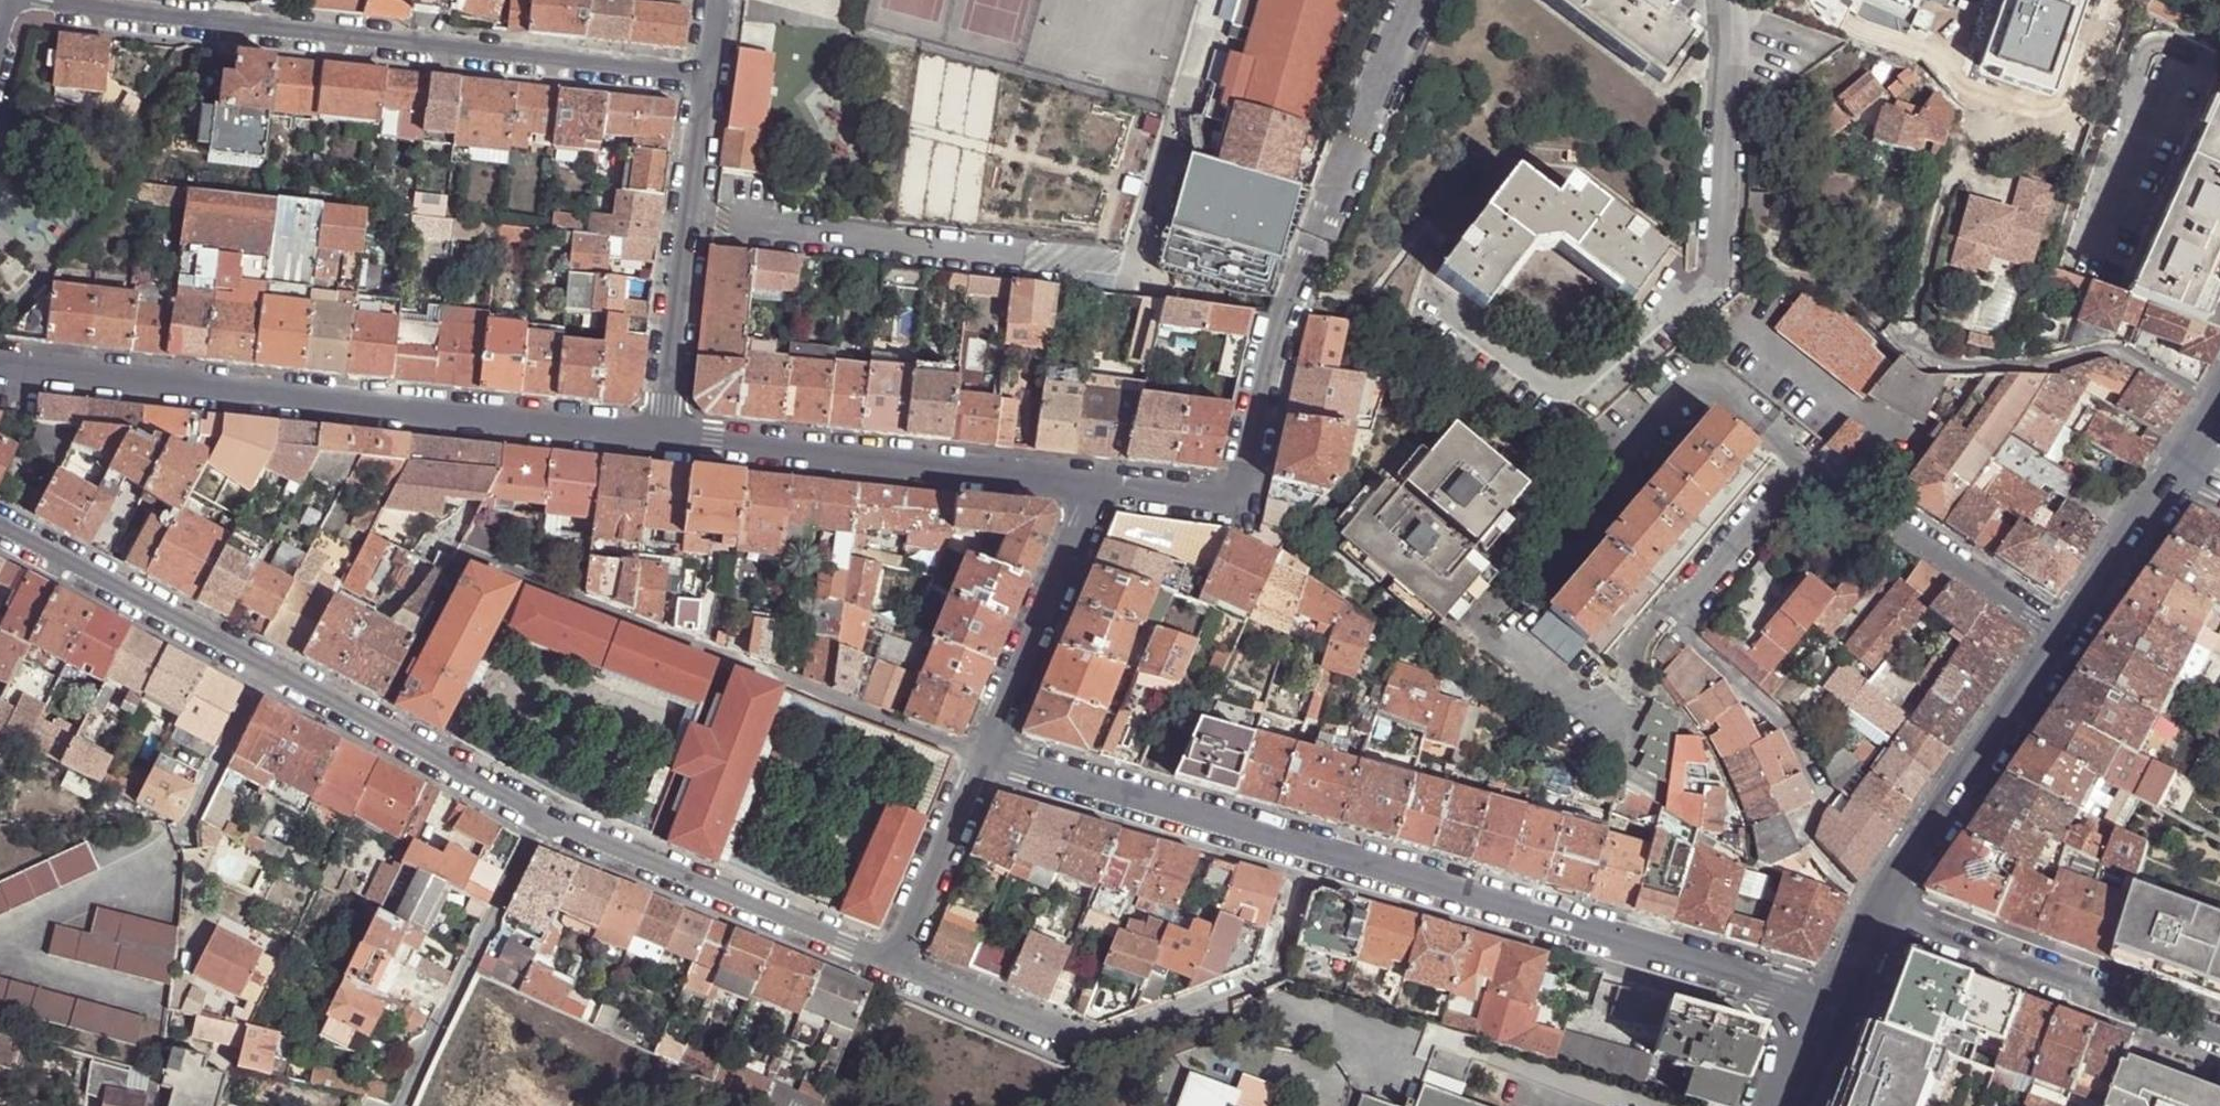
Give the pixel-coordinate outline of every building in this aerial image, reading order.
[(362,16),(368,0),(311,0),(308,10),(333,13),(362,16)] [(405,21),(409,11),(413,0),(368,0),(362,16),(379,18),(405,21)] [(432,10),(453,14),(456,9),(459,0),(413,0),(409,11),(431,13),(432,10)] [(495,22),(503,0),(459,0),(456,9),(470,14),(495,22)] [(582,40),(589,0),(531,0),(529,12),(525,11),(526,0),(510,0),(506,32),(550,37),(582,40)] [(627,45),(633,7),(634,1),(624,0),(589,0),(582,40),(604,42),(627,45)] [(681,50),(689,0),(658,0),(657,10),(633,7),(627,45),(655,48),(681,50)] [(1295,185),(1311,129),(1309,128),(1346,0),(1259,0),(1259,1),(1254,0),(1238,0),(1230,27),(1247,32),(1240,58),(1229,55),(1219,88),(1214,86),(1203,118),(1222,124),(1212,161),(1295,185)] [(1661,86),(1694,43),(1669,24),(1660,18),(1665,11),(1652,2),(1649,0),(1646,0),(1642,4),(1637,0),(1547,0),(1661,86)] [(1652,2),(1665,11),(1660,18),(1669,24),(1677,14),(1658,0),(1654,0),(1652,2)] [(1911,10),(1915,0),(1889,0),(1911,10)] [(1940,19),(1984,28),(1990,0),(1944,0),(1940,19)] [(1982,63),(2057,89),(2088,0),(2005,0),(1982,63)] [(111,42),(63,37),(60,54),(52,54),(50,69),(59,71),(58,88),(105,93),(111,42)] [(771,56),(738,51),(733,91),(765,96),(771,56)] [(256,58),(239,57),(236,78),(225,78),(225,84),(220,90),(221,97),(222,101),(221,108),(215,107),(214,113),(203,112),(199,145),(209,147),(209,155),(263,162),(269,111),(276,61),(256,58)] [(318,114),(324,66),(298,63),(276,61),(269,111),(318,117),(318,114)] [(348,68),(324,66),(318,114),(380,122),(382,107),(386,73),(348,68)] [(406,75),(386,73),(382,107),(425,112),(429,77),(406,75)] [(1904,92),(1903,89),(1918,81),(1912,75),(1906,73),(1906,74),(1897,80),(1898,82),(1888,90),(1893,100),(1904,92)] [(1885,93),(1869,74),(1837,99),(1852,118),(1885,93)] [(425,112),(421,143),(454,147),(462,81),(443,78),(429,77),(425,112)] [(482,83),(462,81),(454,147),(452,166),(467,167),(468,159),(469,148),(509,152),(510,144),(516,86),(482,83)] [(516,86),(510,144),(526,146),(528,134),(555,137),(560,91),(534,88),(516,86)] [(2128,298),(2147,305),(2152,307),(2202,326),(2215,298),(2219,286),(2219,90),(2128,298)] [(580,93),(560,91),(555,137),(554,148),(582,151),(583,138),(601,139),(601,134),(605,96),(580,93)] [(759,134),(765,96),(733,91),(727,129),(759,134)] [(119,117),(128,120),(143,102),(132,93),(119,117)] [(640,100),(605,96),(601,134),(632,138),(631,150),(642,151),(668,154),(674,104),(640,100)] [(1921,139),(1934,143),(1929,159),(1938,162),(1943,146),(1943,143),(1951,118),(1952,114),(1935,96),(1916,121),(1914,121),(1918,111),(1894,102),(1892,109),(1884,106),(1883,110),(1881,109),(1871,142),(1916,156),(1921,139)] [(1809,121),(1823,142),(1847,122),(1833,102),(1809,121)] [(727,129),(721,168),(754,173),(759,134),(727,129)] [(375,162),(377,144),(365,142),(363,161),(375,162)] [(469,148),(468,159),(507,163),(509,152),(469,148)] [(642,151),(636,194),(662,197),(665,177),(668,154),(642,151)] [(1306,189),(1295,185),(1212,161),(1188,154),(1156,263),(1272,295),(1287,254),(1306,189)] [(1435,275),(1482,311),(1529,250),(1555,247),(1630,304),(1666,257),(1569,183),(1554,201),(1514,172),(1435,275)] [(1950,264),(1971,271),(1974,272),(1981,245),(2011,254),(2013,249),(2033,255),(2052,189),(2019,179),(2010,211),(1999,208),(1997,215),(1987,211),(1989,205),(1969,199),(1950,264)] [(125,196),(148,205),(149,199),(150,188),(133,186),(125,196)] [(149,199),(187,203),(188,192),(150,188),(149,199)] [(307,205),(322,207),(353,210),(355,195),(310,190),(307,205)] [(613,220),(611,238),(621,240),(655,243),(659,218),(662,197),(636,194),(617,191),(613,220)] [(233,364),(257,367),(265,301),(275,202),(258,199),(188,192),(187,203),(177,290),(169,357),(190,360),(233,364)] [(353,210),(367,212),(368,212),(371,197),(355,195),(353,210)] [(275,202),(265,301),(296,304),(298,286),(312,287),(314,278),(322,207),(307,205),(275,202)] [(428,204),(415,203),(414,213),(427,215),(428,204)] [(1987,211),(1997,215),(1999,208),(1989,205),(1987,211)] [(354,317),(355,304),(367,212),(353,210),(322,207),(314,278),(334,280),(337,252),(346,253),(342,286),(339,286),(337,308),(327,308),(328,297),(312,295),(302,371),(328,374),(347,377),(354,317)] [(407,216),(390,214),(388,228),(405,230),(407,216)] [(409,227),(452,229),(453,221),(445,220),(412,216),(410,217),(409,227)] [(582,218),(554,216),(553,227),(581,230),(582,218)] [(591,218),(588,236),(609,238),(611,238),(613,220),(591,218)] [(452,229),(496,234),(497,226),(453,221),(452,229)] [(496,234),(535,238),(536,230),(500,226),(497,226),(496,234)] [(534,240),(573,245),(574,234),(544,231),(536,230),(535,238),(534,240)] [(573,245),(571,273),(605,276),(609,238),(588,236),(574,234),(573,245)] [(609,238),(605,276),(618,277),(620,260),(619,260),(621,240),(611,238),(609,238)] [(655,243),(621,240),(619,260),(620,260),(642,262),(653,263),(655,243)] [(1981,245),(1974,272),(1983,275),(1989,257),(2028,269),(2033,255),(2013,249),(2011,254),(1981,245)] [(754,253),(710,247),(699,359),(743,364),(744,357),(751,286),(754,253)] [(795,291),(798,258),(754,253),(751,286),(795,291)] [(2075,298),(2083,301),(2075,323),(2110,337),(2115,324),(2134,331),(2147,305),(2128,298),(2048,267),(2043,280),(2076,293),(2075,298)] [(925,281),(926,273),(881,268),(881,275),(925,281)] [(567,313),(607,316),(647,320),(649,303),(621,300),(622,292),(623,277),(618,277),(605,276),(571,273),(567,313)] [(965,292),(966,278),(948,276),(948,291),(965,293),(965,292)] [(1008,298),(1009,283),(966,278),(965,292),(1008,298)] [(1055,289),(1034,286),(1021,285),(1009,283),(1008,298),(1003,342),(1046,347),(1055,289)] [(169,357),(177,290),(138,286),(136,298),(130,353),(148,355),(169,357)] [(298,286),(296,304),(265,301),(257,367),(281,369),(302,371),(312,295),(312,287),(298,286)] [(54,288),(3,339),(26,341),(46,344),(54,288)] [(73,347),(130,353),(136,298),(54,288),(46,344),(73,347)] [(1861,399),(1866,395),(1892,364),(1871,346),(1874,342),(1864,329),(1847,313),(1827,301),(1804,292),(1775,325),(1861,399)] [(1122,315),(1123,310),(1140,312),(1129,361),(1148,366),(1154,339),(1163,302),(1096,294),(1094,311),(1122,315)] [(1202,331),(1208,307),(1163,302),(1154,339),(1171,343),(1173,336),(1200,339),(1202,331)] [(354,317),(398,321),(399,308),(355,304),(354,317)] [(1247,337),(1253,312),(1208,307),(1202,331),(1247,337)] [(2219,341),(2219,332),(2202,326),(2152,307),(2139,334),(2182,349),(2172,372),(2197,385),(2210,359),(2219,341)] [(441,325),(486,330),(487,323),(487,315),(443,310),(441,325)] [(643,362),(647,320),(607,316),(603,349),(598,403),(612,405),(630,407),(639,399),(643,362)] [(371,379),(391,381),(395,347),(398,323),(398,321),(354,317),(347,377),(371,379)] [(1300,351),(1295,370),(1334,374),(1346,324),(1308,319),(1307,319),(1300,351)] [(395,347),(438,352),(440,328),(398,323),(395,347)] [(485,340),(524,344),(525,340),(526,335),(526,328),(487,323),(486,330),(485,340)] [(456,388),(480,391),(485,340),(486,330),(441,325),(440,328),(438,352),(434,386),(456,388)] [(1985,349),(1988,338),(1971,333),(1967,344),(1985,349)] [(543,397),(558,399),(563,344),(564,340),(526,335),(525,340),(524,344),(520,395),(543,397)] [(1997,341),(1988,338),(1985,349),(1994,352),(1997,341)] [(499,393),(520,395),(524,344),(485,340),(480,391),(499,393)] [(578,401),(598,403),(603,349),(563,344),(558,399),(578,401)] [(826,429),(834,356),(835,351),(790,345),(788,362),(782,424),(804,426),(826,429)] [(954,395),(959,347),(945,346),(942,370),(914,367),(913,372),(913,378),(905,437),(926,440),(949,442),(954,395)] [(1238,375),(1244,350),(1229,346),(1226,358),(1229,359),(1228,373),(1238,375)] [(413,384),(434,386),(438,352),(395,347),(391,381),(413,384)] [(913,372),(890,369),(891,358),(871,355),(869,374),(862,433),(881,435),(905,437),(913,378),(913,372)] [(847,431),(862,433),(869,374),(846,371),(847,358),(834,356),(826,429),(847,431)] [(761,422),(782,424),(788,362),(744,357),(743,364),(738,419),(761,422)] [(1899,357),(1892,364),(1866,395),(1921,424),(1936,394),(1959,407),(1940,434),(1916,468),(1898,456),(1879,483),(1930,516),(1944,526),(1969,488),(2006,434),(2025,406),(2046,376),(1982,374),(1924,376),(1913,371),(1901,359),(1899,357)] [(2057,373),(2058,375),(2083,390),(2164,437),(2176,420),(2189,401),(2133,370),(2109,358),(2094,360),(2057,373)] [(725,418),(738,419),(743,364),(699,359),(694,402),(705,416),(725,418)] [(1334,374),(1295,370),(1289,396),(1284,421),(1349,429),(1352,420),(1361,378),(1334,374)] [(2083,390),(2058,375),(2057,376),(2046,376),(2025,406),(2061,427),(2083,390)] [(1102,380),(1101,390),(1085,389),(1077,456),(1102,459),(1126,461),(1141,395),(1143,384),(1102,380)] [(1085,389),(1042,383),(1034,451),(1054,453),(1077,456),(1085,389)] [(1658,398),(1644,383),(1636,391),(1649,405),(1658,398)] [(1921,424),(1940,434),(1959,407),(1936,394),(1921,424)] [(971,444),(994,447),(998,401),(954,395),(949,442),(971,444)] [(1148,463),(1170,465),(1185,401),(1141,395),(1126,461),(1148,463)] [(65,400),(41,398),(38,422),(43,423),(84,427),(88,402),(65,400)] [(998,401),(994,447),(1011,449),(1016,402),(998,401)] [(1216,470),(1231,406),(1185,401),(1170,465),(1196,468),(1216,470)] [(120,406),(88,402),(84,427),(131,431),(143,433),(146,409),(120,406)] [(2041,458),(2061,427),(2025,406),(2006,434),(2041,458)] [(173,412),(146,409),(143,433),(200,439),(202,415),(173,412)] [(2139,441),(2088,410),(2073,434),(2139,473),(2153,454),(2137,444),(2139,441)] [(1605,544),(1643,577),(1755,446),(1715,412),(1603,542),(1605,544)] [(1825,447),(1847,462),(1863,426),(1847,418),(1825,445),(1824,446),(1825,447)] [(1369,432),(1372,423),(1352,420),(1349,429),(1369,432)] [(1340,477),(1349,429),(1284,421),(1276,454),(1270,480),(1324,494),(1326,495),(1340,477)] [(1424,452),(1400,480),(1473,542),(1498,512),(1522,484),(1450,422),(1424,452)] [(76,443),(84,427),(43,423),(31,457),(61,472),(72,450),(76,443)] [(299,425),(282,423),(279,447),(321,452),(324,427),(299,425)] [(131,431),(84,427),(76,443),(108,453),(119,456),(129,436),(131,431)] [(347,430),(324,427),(321,452),(362,456),(409,461),(413,437),(383,434),(347,430)] [(2060,471),(2041,458),(2006,434),(1969,488),(2013,518),(2018,521),(2079,562),(2103,527),(2062,500),(2048,490),(2060,471)] [(150,447),(129,436),(119,456),(111,471),(146,492),(171,445),(160,439),(157,438),(154,440),(150,447)] [(413,437),(409,461),(501,471),(507,447),(489,445),(455,441),(420,438),(413,437)] [(2,474),(16,449),(0,441),(0,478),(2,474)] [(108,453),(76,443),(72,450),(103,462),(108,453)] [(171,445),(146,492),(141,501),(155,509),(160,500),(183,512),(207,464),(171,445)] [(1392,472),(1400,480),(1424,452),(1415,445),(1392,472)] [(302,486),(321,452),(279,447),(268,468),(302,486)] [(534,450),(507,447),(501,471),(490,493),(513,496),(549,502),(554,452),(534,450)] [(581,455),(554,452),(549,502),(546,526),(556,528),(558,514),(597,519),(605,457),(581,455)] [(627,459),(605,457),(597,519),(590,572),(588,593),(612,603),(633,610),(640,553),(644,524),(651,462),(627,459)] [(443,496),(486,501),(490,493),(501,471),(409,461),(386,506),(441,512),(443,496)] [(670,464),(651,462),(644,524),(687,529),(694,467),(670,464)] [(701,538),(702,527),(740,532),(747,473),(717,469),(694,467),(687,529),(684,548),(709,551),(710,540),(701,538)] [(297,497),(302,486),(268,468),(263,478),(297,497)] [(2074,481),(2060,471),(2048,490),(2062,500),(2074,481)] [(1440,613),(1481,565),(1372,472),(1327,525),(1341,538),(1380,572),(1389,579),(1429,613),(1435,618),(1440,613)] [(99,494),(60,473),(48,496),(37,518),(60,530),(76,538),(99,494)] [(768,475),(747,473),(740,532),(739,537),(785,543),(786,537),(793,478),(768,475)] [(793,478),(786,537),(810,540),(814,527),(853,532),(859,485),(832,482),(793,478)] [(37,518),(48,496),(22,484),(11,504),(37,518)] [(117,501),(116,500),(120,492),(104,484),(99,494),(76,538),(92,547),(117,501)] [(858,550),(862,528),(906,529),(902,551),(914,554),(915,547),(933,550),(929,568),(924,567),(922,574),(935,577),(954,530),(958,496),(936,493),(887,488),(859,485),(853,532),(851,548),(858,550)] [(2013,518),(1969,488),(1944,526),(1993,558),(2011,531),(2006,527),(2013,518)] [(486,501),(485,503),(511,510),(513,496),(490,493),(486,501)] [(1029,504),(958,496),(954,530),(986,534),(1009,537),(995,568),(1029,581),(1039,559),(1057,517),(1051,506),(1029,504)] [(1265,500),(1260,524),(1273,530),(1278,506),(1265,500)] [(2171,543),(2211,562),(2219,545),(2219,524),(2193,511),(2181,528),(2171,543)] [(232,538),(183,512),(179,519),(149,577),(172,589),(198,602),(231,539),(232,538)] [(1507,519),(1498,512),(1473,542),(1481,549),(1507,519)] [(1201,592),(1209,574),(1228,532),(1230,528),(1161,519),(1116,513),(1106,535),(1091,570),(1156,589),(1197,601),(1201,592)] [(149,577),(179,519),(173,515),(169,514),(165,517),(162,521),(157,519),(130,567),(149,577)] [(2011,531),(1993,558),(2053,599),(2079,562),(2018,521),(2011,531)] [(1201,592),(1250,613),(1277,554),(1274,553),(1243,539),(1228,532),(1209,574),(1201,592)] [(463,546),(493,557),(496,540),(469,533),(462,545),(463,546)] [(389,546),(370,536),(354,566),(341,591),(360,601),(362,599),(372,605),(377,597),(366,591),(389,546)] [(1374,580),(1380,572),(1341,538),(1333,546),(1374,580)] [(231,539),(198,602),(223,615),(231,620),(239,606),(260,566),(263,560),(265,557),(231,539)] [(335,549),(318,540),(300,574),(316,583),(335,549)] [(280,546),(273,541),(265,557),(263,560),(270,564),(280,546)] [(2148,575),(2213,608),(2219,611),(2219,567),(2211,562),(2171,543),(2156,563),(2148,575)] [(1605,544),(1547,612),(1586,644),(1643,577),(1605,544)] [(2211,562),(2219,567),(2219,545),(2211,562)] [(406,559),(409,554),(400,549),(393,563),(399,565),(412,572),(415,565),(406,559)] [(881,563),(899,568),(901,558),(868,551),(866,559),(881,563)] [(1248,618),(1286,635),(1288,631),(1294,612),(1305,578),(1307,573),(1280,552),(1277,555),(1277,554),(1250,613),(1248,618)] [(640,553),(633,610),(650,617),(661,622),(665,589),(667,565),(682,567),(683,558),(640,553)] [(866,559),(850,556),(848,571),(844,603),(869,612),(881,563),(866,559)] [(1020,601),(1029,581),(995,568),(976,560),(967,556),(950,595),(1012,620),(1020,601)] [(9,590),(19,571),(0,561),(0,586),(9,590)] [(341,591),(354,566),(343,561),(330,586),(341,591)] [(1926,610),(1949,582),(1919,562),(1903,582),(1898,580),(1842,650),(1874,676),(1885,662),(1892,653),(1926,610)] [(1482,564),(1481,565),(1440,613),(1450,620),(1490,572),(1482,564)] [(402,590),(412,572),(399,565),(389,583),(402,590)] [(679,593),(682,567),(667,565),(665,589),(679,593)] [(297,579),(300,574),(285,567),(280,577),(260,566),(239,606),(254,614),(261,618),(274,624),(297,579)] [(844,603),(848,571),(821,568),(805,677),(832,688),(839,643),(844,603)] [(381,699),(425,617),(434,599),(446,577),(435,570),(416,597),(401,613),(386,625),(371,618),(339,676),(359,687),(381,699)] [(516,588),(470,570),(450,607),(440,626),(397,708),(440,732),(495,627),(516,588)] [(1082,591),(1075,606),(1135,623),(1142,625),(1156,589),(1091,570),(1082,591)] [(22,572),(19,571),(9,590),(11,591),(22,572)] [(588,593),(590,572),(577,571),(567,585),(588,593)] [(2134,595),(2124,609),(2195,644),(2213,608),(2148,575),(2134,595)] [(1,632),(29,647),(30,645),(58,591),(40,582),(29,576),(6,620),(0,617),(0,631),(1,632)] [(1336,617),(1341,602),(1305,578),(1294,612),(1332,628),(1336,617)] [(1805,578),(1760,632),(1762,634),(1785,653),(1810,623),(1830,598),(1805,578)] [(337,600),(297,579),(274,624),(266,638),(287,649),(305,659),(337,600)] [(1421,621),(1429,613),(1389,579),(1382,588),(1421,621)] [(1860,596),(1844,581),(1830,598),(1810,623),(1826,637),(1860,596)] [(2028,635),(1983,605),(1949,582),(1926,610),(1927,611),(1934,617),(1951,630),(2003,671),(2016,652),(2028,635)] [(934,604),(939,591),(929,587),(923,600),(934,604)] [(30,645),(67,664),(95,611),(77,601),(58,591),(30,645)] [(727,694),(735,672),(527,592),(511,632),(605,670),(700,706),(708,686),(727,694)] [(1001,643),(1012,620),(950,595),(932,637),(936,639),(994,662),(1001,643)] [(377,607),(382,599),(377,597),(372,605),(377,607)] [(434,599),(425,617),(440,626),(450,607),(434,599)] [(371,618),(337,600),(305,659),(323,668),(339,676),(371,618)] [(704,604),(678,601),(675,627),(682,630),(700,630),(704,604)] [(869,612),(844,603),(839,643),(861,652),(871,613),(869,612)] [(1065,632),(1058,647),(1123,666),(1135,623),(1075,606),(1065,632)] [(2110,629),(2101,642),(2177,680),(2195,644),(2124,609),(2110,629)] [(67,664),(103,683),(106,678),(131,630),(113,620),(95,611),(67,664)] [(1923,631),(1934,617),(1927,611),(1916,625),(1923,631)] [(1288,631),(1326,647),(1332,628),(1294,612),(1288,631)] [(1586,644),(1547,612),(1527,635),(1564,667),(1586,644)] [(1723,639),(1722,640),(1706,625),(1714,614),(1713,613),(1701,627),(1700,638),(1757,687),(1766,676),(1744,657),(1723,639)] [(747,621),(729,617),(727,633),(725,646),(740,652),(747,621)] [(1326,647),(1321,666),(1328,668),(1353,677),(1370,630),(1336,617),(1332,628),(1326,647)] [(266,638),(274,624),(261,618),(253,632),(266,638)] [(770,664),(776,621),(756,619),(750,656),(770,664)] [(725,646),(727,633),(708,626),(705,638),(725,646)] [(553,796),(638,831),(644,816),(569,787),(564,785),(463,726),(459,723),(511,632),(495,627),(440,732),(454,740),(553,796)] [(936,639),(931,651),(874,627),(864,653),(864,654),(878,659),(977,699),(986,679),(994,662),(936,639)] [(1158,678),(1178,684),(1197,641),(1155,629),(1137,672),(1158,678)] [(138,710),(147,693),(169,650),(149,639),(131,630),(106,678),(132,692),(126,704),(138,710)] [(2003,671),(1951,630),(1947,635),(1961,647),(1947,668),(1985,697),(1990,689),(2003,671)] [(10,685),(29,647),(1,632),(0,633),(0,681),(10,685)] [(1769,673),(1785,653),(1762,634),(1744,657),(1766,676),(1769,673)] [(2091,657),(2078,675),(2158,716),(2177,680),(2101,642),(2091,657)] [(861,652),(839,643),(832,688),(840,691),(851,695),(864,654),(864,653),(861,652)] [(1206,663),(1223,671),(1232,652),(1215,644),(1206,663)] [(2195,644),(2177,680),(2197,691),(2215,654),(2195,644)] [(1049,670),(1040,691),(1105,710),(1124,666),(1123,666),(1058,647),(1049,670)] [(1698,661),(1684,648),(1661,673),(1673,688),(1703,728),(1709,725),(1719,719),(1738,708),(1730,695),(1723,682),(1698,661)] [(147,693),(184,713),(206,669),(186,659),(169,650),(147,693)] [(1885,662),(1892,667),(1899,659),(1892,653),(1885,662)] [(968,720),(977,699),(878,659),(864,700),(892,711),(899,695),(910,700),(903,715),(960,737),(968,720)] [(1886,701),(1904,677),(1892,667),(1885,662),(1874,676),(1866,686),(1886,701)] [(1888,738),(1903,718),(1904,715),(1886,701),(1866,686),(1843,665),(1821,689),(1888,738)] [(1321,666),(1309,704),(1317,706),(1328,668),(1321,666)] [(1377,713),(1428,729),(1438,697),(1443,682),(1395,666),(1377,713)] [(1975,712),(1985,697),(1947,668),(1928,695),(1966,724),(1975,712)] [(188,749),(208,759),(244,689),(225,679),(206,669),(184,713),(177,726),(194,735),(188,749)] [(691,729),(700,706),(605,670),(603,676),(688,710),(660,776),(672,781),(674,774),(672,773),(690,729),(691,729)] [(735,672),(727,694),(710,737),(691,729),(690,729),(672,773),(674,774),(694,782),(670,844),(715,863),(781,690),(735,672)] [(1766,676),(1757,687),(1769,698),(1780,684),(1769,673),(1766,676)] [(2064,694),(2053,711),(2138,755),(2158,716),(2078,675),(2064,694)] [(101,687),(91,709),(100,714),(111,692),(101,687)] [(952,756),(781,690),(715,863),(775,889),(781,873),(729,850),(785,704),(930,761),(910,813),(925,819),(940,784),(952,756)] [(1021,734),(1086,753),(1105,710),(1040,691),(1034,704),(1025,727),(1021,734)] [(0,703),(0,732),(20,742),(25,745),(37,722),(45,707),(22,695),(15,711),(0,703)] [(1956,739),(1966,724),(1928,695),(1909,723),(1947,751),(1956,739)] [(1428,729),(1424,741),(1453,751),(1467,707),(1438,697),(1428,729)] [(234,757),(273,778),(302,719),(283,709),(263,699),(234,757)] [(1666,787),(1674,738),(1676,715),(1649,702),(1634,732),(1643,737),(1637,752),(1641,754),(1633,770),(1666,787)] [(1216,703),(1207,726),(1198,724),(1174,779),(1205,788),(1233,796),(1254,733),(1260,714),(1216,703)] [(1738,708),(1719,719),(1739,753),(1758,743),(1757,742),(1744,719),(1738,708)] [(1110,755),(1113,749),(1114,750),(1119,739),(1117,738),(1128,713),(1121,710),(1106,747),(1104,752),(1110,755)] [(2138,755),(2053,711),(2041,728),(2032,742),(2097,777),(2137,798),(2157,808),(2175,774),(2151,762),(2138,755)] [(2158,716),(2138,755),(2151,762),(2171,722),(2158,716)] [(305,814),(312,800),(340,740),(322,730),(302,719),(273,778),(267,792),(246,833),(242,844),(281,865),(287,852),(288,850),(268,840),(266,845),(255,840),(276,799),(305,814)] [(1719,719),(1709,725),(1716,743),(1714,744),(1744,802),(1800,776),(1788,751),(1778,731),(1757,742),(1758,743),(1739,753),(1719,719)] [(37,722),(25,745),(62,764),(74,741),(37,722)] [(1934,772),(1947,751),(1909,723),(1891,749),(1929,778),(1934,772)] [(177,726),(170,740),(188,749),(194,735),(177,726)] [(5,770),(20,742),(0,732),(0,767),(5,770)] [(1257,804),(1275,809),(1296,745),(1254,733),(1233,796),(1257,804)] [(1663,812),(1695,832),(1715,835),(1714,840),(1737,848),(1736,826),(1730,826),(1729,832),(1718,831),(1722,789),(1701,787),(1700,799),(1678,795),(1682,764),(1703,767),(1697,739),(1674,738),(1666,787),(1663,812)] [(354,814),(380,761),(360,750),(340,740),(312,800),(351,820),(354,814)] [(74,741),(62,764),(101,784),(108,771),(113,761),(74,741)] [(2021,757),(2009,774),(2079,810),(2097,777),(2032,742),(2021,757)] [(2208,742),(2187,781),(2219,798),(2219,748),(2208,742)] [(1311,819),(1339,827),(1358,763),(1296,745),(1275,809),(1311,819)] [(1853,759),(1866,769),(1877,754),(1865,745),(1853,759)] [(1917,796),(1929,778),(1891,749),(1873,775),(1910,805),(1917,796)] [(228,770),(267,792),(273,778),(234,757),(228,770)] [(401,772),(380,761),(354,814),(398,837),(424,784),(401,772)] [(1391,843),(1412,779),(1358,763),(1339,827),(1364,834),(1391,843)] [(178,767),(173,776),(188,783),(192,775),(178,767)] [(138,782),(147,786),(154,773),(145,769),(138,782)] [(108,771),(101,784),(108,787),(115,774),(108,771)] [(138,803),(176,822),(192,791),(154,772),(154,773),(147,786),(145,790),(138,803)] [(115,774),(108,787),(123,795),(129,782),(115,774)] [(1992,799),(1987,805),(2049,838),(2067,848),(2101,867),(2115,830),(2079,810),(2009,774),(1992,799)] [(1902,817),(1910,805),(1873,775),(1855,801),(1894,830),(1902,817)] [(638,831),(650,836),(672,781),(660,776),(644,816),(638,831)] [(1800,776),(1744,802),(1753,830),(1780,817),(1780,819),(1797,810),(1812,802),(1800,776)] [(2079,810),(2115,830),(2118,832),(2137,798),(2097,777),(2079,810)] [(1404,846),(1428,854),(1448,790),(1412,779),(1391,843),(1404,846)] [(1612,804),(1617,786),(1604,779),(1604,780),(1594,779),(1589,797),(1612,804)] [(129,782),(123,795),(138,803),(145,790),(129,782)] [(398,837),(413,844),(414,842),(439,792),(424,784),(398,837)] [(1524,799),(1527,789),(1509,784),(1507,794),(1524,799)] [(1652,833),(1659,810),(1660,808),(1617,786),(1612,804),(1609,816),(1652,833)] [(201,823),(242,844),(246,833),(235,828),(232,829),(225,826),(228,820),(226,808),(232,795),(219,789),(201,823)] [(1446,859),(1466,864),(1485,800),(1448,790),(1428,854),(1446,859)] [(1894,830),(1855,801),(1841,791),(1841,793),(1830,807),(1823,816),(1876,854),(1894,830)] [(997,793),(970,855),(1009,871),(1038,805),(1018,799),(997,793)] [(1485,870),(1502,875),(1521,811),(1485,800),(1466,864),(1485,870)] [(471,810),(454,801),(443,825),(482,843),(476,857),(446,843),(441,855),(414,842),(413,844),(404,863),(414,869),(450,886),(473,898),(488,905),(495,891),(521,839),(471,810)] [(878,930),(925,819),(910,813),(891,803),(842,915),(878,930)] [(1061,812),(1038,805),(1009,871),(1027,879),(1034,863),(1056,872),(1080,817),(1061,812)] [(1965,837),(2018,866),(2030,872),(2049,838),(1987,805),(1982,812),(1965,837)] [(8,824),(8,808),(0,808),(0,824),(8,824)] [(8,824),(24,824),(27,814),(16,810),(8,824)] [(1695,832),(1663,812),(1659,810),(1652,833),(1648,849),(1630,913),(1653,919),(1669,924),(1683,873),(1666,868),(1669,855),(1665,854),(1669,840),(1690,848),(1692,843),(1695,832)] [(1525,882),(1540,886),(1559,822),(1521,811),(1502,875),(1525,882)] [(1873,860),(1876,854),(1823,816),(1814,840),(1850,880),(1855,885),(1873,860)] [(1101,823),(1080,817),(1056,872),(1094,888),(1098,879),(1120,829),(1101,823)] [(1780,817),(1753,830),(1753,866),(1766,870),(1792,857),(1797,855),(1796,853),(1787,834),(1780,819),(1780,817)] [(1559,892),(1584,899),(1603,835),(1559,822),(1540,886),(1559,892)] [(2211,837),(2219,841),(2219,829),(2216,827),(2211,837)] [(1120,829),(1098,879),(1134,894),(1157,840),(1137,835),(1120,829)] [(2094,954),(2110,960),(2132,887),(2144,845),(2118,832),(2115,830),(2101,867),(2067,848),(2059,872),(2053,885),(2036,933),(2058,941),(2094,954)] [(1611,907),(1630,913),(1648,849),(1603,835),(1584,899),(1611,907)] [(357,843),(344,836),(335,856),(348,863),(357,843)] [(1966,907),(1995,918),(2018,866),(1965,837),(1926,892),(1966,907)] [(1170,919),(1199,852),(1177,846),(1157,840),(1134,894),(1141,897),(1137,905),(1170,919)] [(1685,929),(1723,940),(1736,892),(1742,870),(1692,843),(1690,848),(1683,873),(1669,924),(1685,929)] [(100,870),(88,844),(0,884),(0,916),(100,870)] [(288,850),(287,852),(307,864),(312,854),(291,844),(288,850)] [(515,895),(506,912),(546,932),(549,926),(551,922),(554,915),(557,908),(577,864),(560,857),(537,848),(515,895)] [(1805,851),(1796,853),(1797,855),(1792,857),(1801,869),(1810,859),(1805,851)] [(1239,863),(1215,857),(1203,888),(1225,897),(1239,863)] [(367,898),(383,906),(400,870),(384,863),(367,898)] [(1049,888),(1056,872),(1034,863),(1027,879),(1049,888)] [(1217,977),(1241,923),(1250,926),(1251,923),(1267,928),(1284,877),(1260,870),(1239,863),(1225,897),(1212,928),(1192,977),(1187,989),(1217,977)] [(596,872),(577,864),(557,908),(596,926),(598,921),(616,881),(596,872)] [(2015,926),(2036,933),(2053,885),(2030,872),(2018,866),(1995,918),(2015,926)] [(414,869),(390,919),(424,936),(426,936),(437,913),(450,886),(414,869)] [(1814,966),(1844,902),(1782,877),(1770,913),(1758,949),(1768,952),(1804,963),(1814,966)] [(2140,878),(2137,888),(2152,894),(2156,884),(2140,878)] [(1094,888),(1091,895),(1127,909),(1134,894),(1098,879),(1094,888)] [(636,889),(616,881),(598,921),(632,935),(650,895),(636,889)] [(1311,894),(1296,945),(1353,962),(1371,902),(1321,887),(1311,894)] [(2212,916),(2152,894),(2137,888),(2132,887),(2110,960),(2127,966),(2180,986),(2219,1001),(2219,919),(2212,916)] [(1742,894),(1736,892),(1723,940),(1730,942),(1758,949),(1770,913),(1767,912),(1768,908),(1762,906),(1759,913),(1757,912),(1759,907),(1745,901),(1742,894)] [(665,901),(650,895),(632,935),(693,962),(711,920),(692,912),(665,901)] [(481,919),(488,905),(473,898),(466,911),(481,919)] [(1384,987),(1401,993),(1406,973),(1408,973),(1424,917),(1400,910),(1371,902),(1353,962),(1388,972),(1384,987)] [(49,955),(172,986),(173,979),(179,936),(180,927),(98,908),(91,936),(56,927),(49,955)] [(929,950),(968,966),(980,938),(984,928),(945,912),(929,950)] [(1054,920),(1039,912),(1020,956),(1008,983),(1025,991),(1046,1000),(1057,975),(1068,949),(1046,939),(1054,920)] [(380,914),(363,946),(402,965),(431,979),(448,987),(454,975),(448,971),(427,961),(415,955),(424,936),(390,919),(380,914)] [(561,918),(554,915),(551,922),(558,925),(561,918)] [(1445,923),(1424,917),(1408,973),(1407,979),(1434,986),(1425,1017),(1442,1022),(1445,1012),(1451,992),(1469,930),(1445,923)] [(1129,921),(1124,932),(1159,946),(1168,925),(1149,918),(1145,927),(1129,921)] [(721,965),(735,930),(722,924),(711,920),(693,962),(687,976),(682,985),(707,996),(721,965)] [(1167,968),(1192,977),(1212,928),(1192,920),(1187,932),(1168,925),(1159,946),(1141,988),(1132,1010),(1154,1002),(1162,977),(1167,968)] [(632,935),(598,921),(596,926),(592,935),(626,949),(632,935)] [(1241,923),(1217,977),(1256,962),(1257,959),(1259,952),(1267,928),(1251,923),(1250,926),(1241,923)] [(559,931),(549,926),(546,932),(536,952),(536,954),(546,959),(559,931)] [(752,937),(735,930),(721,965),(756,980),(772,945),(752,937)] [(1105,963),(1139,977),(1135,985),(1141,988),(1159,946),(1124,932),(1119,930),(1105,963)] [(1486,935),(1469,930),(1451,992),(1475,998),(1481,977),(1492,980),(1503,940),(1486,935)] [(248,1029),(280,964),(245,945),(218,931),(195,975),(249,1003),(237,1026),(248,1029)] [(280,964),(286,951),(252,933),(245,945),(280,964)] [(693,962),(632,935),(626,949),(687,976),(693,962)] [(980,938),(968,966),(1008,983),(1020,956),(980,938)] [(1547,953),(1503,940),(1492,980),(1480,1022),(1476,1037),(1480,1039),(1528,1053),(1563,1063),(1645,1087),(1655,1055),(1566,1029),(1564,1035),(1540,1028),(1540,1027),(1524,1022),(1528,1009),(1532,1010),(1535,1003),(1533,1003),(1547,953)] [(484,957),(476,973),(518,993),(532,962),(536,954),(536,952),(512,941),(504,953),(500,959),(498,964),(484,957)] [(821,966),(772,945),(756,980),(751,993),(801,1015),(803,1009),(821,966)] [(363,946),(348,978),(363,985),(372,990),(386,996),(402,965),(363,946)] [(2022,998),(1915,959),(1907,978),(1893,1015),(1886,1031),(1935,1049),(1944,1032),(1982,1046),(1985,1036),(2005,1043),(2022,998)] [(569,987),(546,976),(548,969),(532,962),(518,993),(558,1011),(564,997),(569,987)] [(848,977),(821,966),(803,1009),(852,1030),(870,986),(848,977)] [(1046,1000),(1063,1006),(1073,982),(1057,975),(1046,1000)] [(0,977),(0,1007),(138,1045),(145,1017),(0,977)] [(348,978),(315,1044),(359,1054),(375,1024),(384,1007),(359,992),(363,985),(348,978)] [(184,1013),(199,1016),(208,994),(173,979),(172,986),(169,1009),(184,1013)] [(448,987),(431,979),(426,990),(434,995),(442,999),(448,987)] [(1092,995),(1084,1015),(1091,1018),(1104,986),(1097,983),(1092,995)] [(1662,1028),(1670,999),(1662,997),(1626,987),(1620,985),(1612,1013),(1662,1028)] [(1077,1012),(1084,1015),(1092,995),(1079,990),(1077,1012)] [(599,1013),(564,997),(558,1011),(592,1027),(599,1013)] [(420,998),(414,1010),(432,1019),(438,1006),(420,998)] [(2018,1073),(2033,1079),(2059,1012),(2040,1005),(2022,998),(2005,1043),(2000,1056),(1997,1065),(2018,1073)] [(1670,999),(1662,1028),(1655,1055),(1645,1087),(1711,1105),(1728,1105),(1755,1046),(1763,1027),(1670,999)] [(618,1010),(604,1003),(599,1013),(592,1027),(652,1055),(658,1043),(658,1042),(613,1022),(618,1010)] [(426,1030),(432,1019),(414,1010),(406,1006),(401,1018),(426,1030)] [(1480,1022),(1445,1012),(1442,1022),(1440,1027),(1476,1037),(1480,1022)] [(2023,1105),(2065,1105),(2070,1092),(2095,1025),(2080,1020),(2059,1012),(2033,1079),(2026,1098),(2023,1105)] [(184,1013),(183,1017),(173,1014),(171,1025),(180,1028),(180,1031),(243,1047),(248,1029),(237,1026),(199,1016),(184,1013)] [(1935,1079),(1944,1053),(1935,1049),(1886,1031),(1867,1024),(1860,1043),(1853,1055),(1841,1088),(1837,1105),(1925,1105),(1935,1079)] [(2095,1025),(2070,1092),(2106,1105),(2122,1064),(2132,1039),(2111,1031),(2095,1025)] [(279,1036),(248,1029),(243,1047),(239,1067),(270,1074),(279,1036)] [(1985,1036),(1982,1046),(1944,1032),(1935,1049),(1944,1053),(1950,1055),(1967,1061),(1976,1065),(1982,1049),(2000,1056),(2005,1043),(1985,1036)] [(13,1070),(16,1063),(27,1066),(33,1047),(22,1043),(22,1042),(0,1035),(0,1066),(13,1070)] [(762,1104),(772,1083),(788,1044),(781,1041),(768,1071),(769,1072),(765,1080),(722,1061),(713,1082),(762,1104)] [(652,1055),(677,1065),(682,1054),(668,1048),(658,1043),(652,1055)] [(713,1082),(722,1061),(686,1044),(682,1054),(677,1065),(713,1082)] [(169,1105),(218,1105),(219,1102),(226,1077),(205,1070),(208,1060),(172,1050),(162,1088),(173,1092),(169,1105)] [(1941,1080),(1950,1055),(1944,1053),(1935,1079),(1941,1080)] [(2184,1087),(2122,1064),(2106,1105),(2219,1105),(2219,1101),(2184,1087)] [(304,1065),(301,1081),(364,1096),(364,1097),(390,1103),(393,1096),(397,1088),(304,1065)] [(1989,1084),(2010,1092),(2018,1073),(1997,1065),(1989,1084)] [(1425,1071),(1420,1086),(1457,1100),(1463,1085),(1425,1071)] [(2010,1092),(2026,1098),(2033,1079),(2018,1073),(2010,1092)] [(1240,1092),(1237,1091),(1193,1074),(1180,1105),(1234,1105),(1240,1092)] [(1274,1087),(1243,1075),(1237,1091),(1240,1092),(1234,1105),(1267,1105),(1274,1087)] [(772,1083),(762,1104),(766,1105),(820,1105),(772,1083)] [(1457,1100),(1420,1086),(1412,1105),(1474,1105),(1457,1100)] [(160,1101),(107,1091),(104,1105),(160,1105),(160,1101)] [(1362,1095),(1358,1105),(1392,1105),(1362,1095)]
